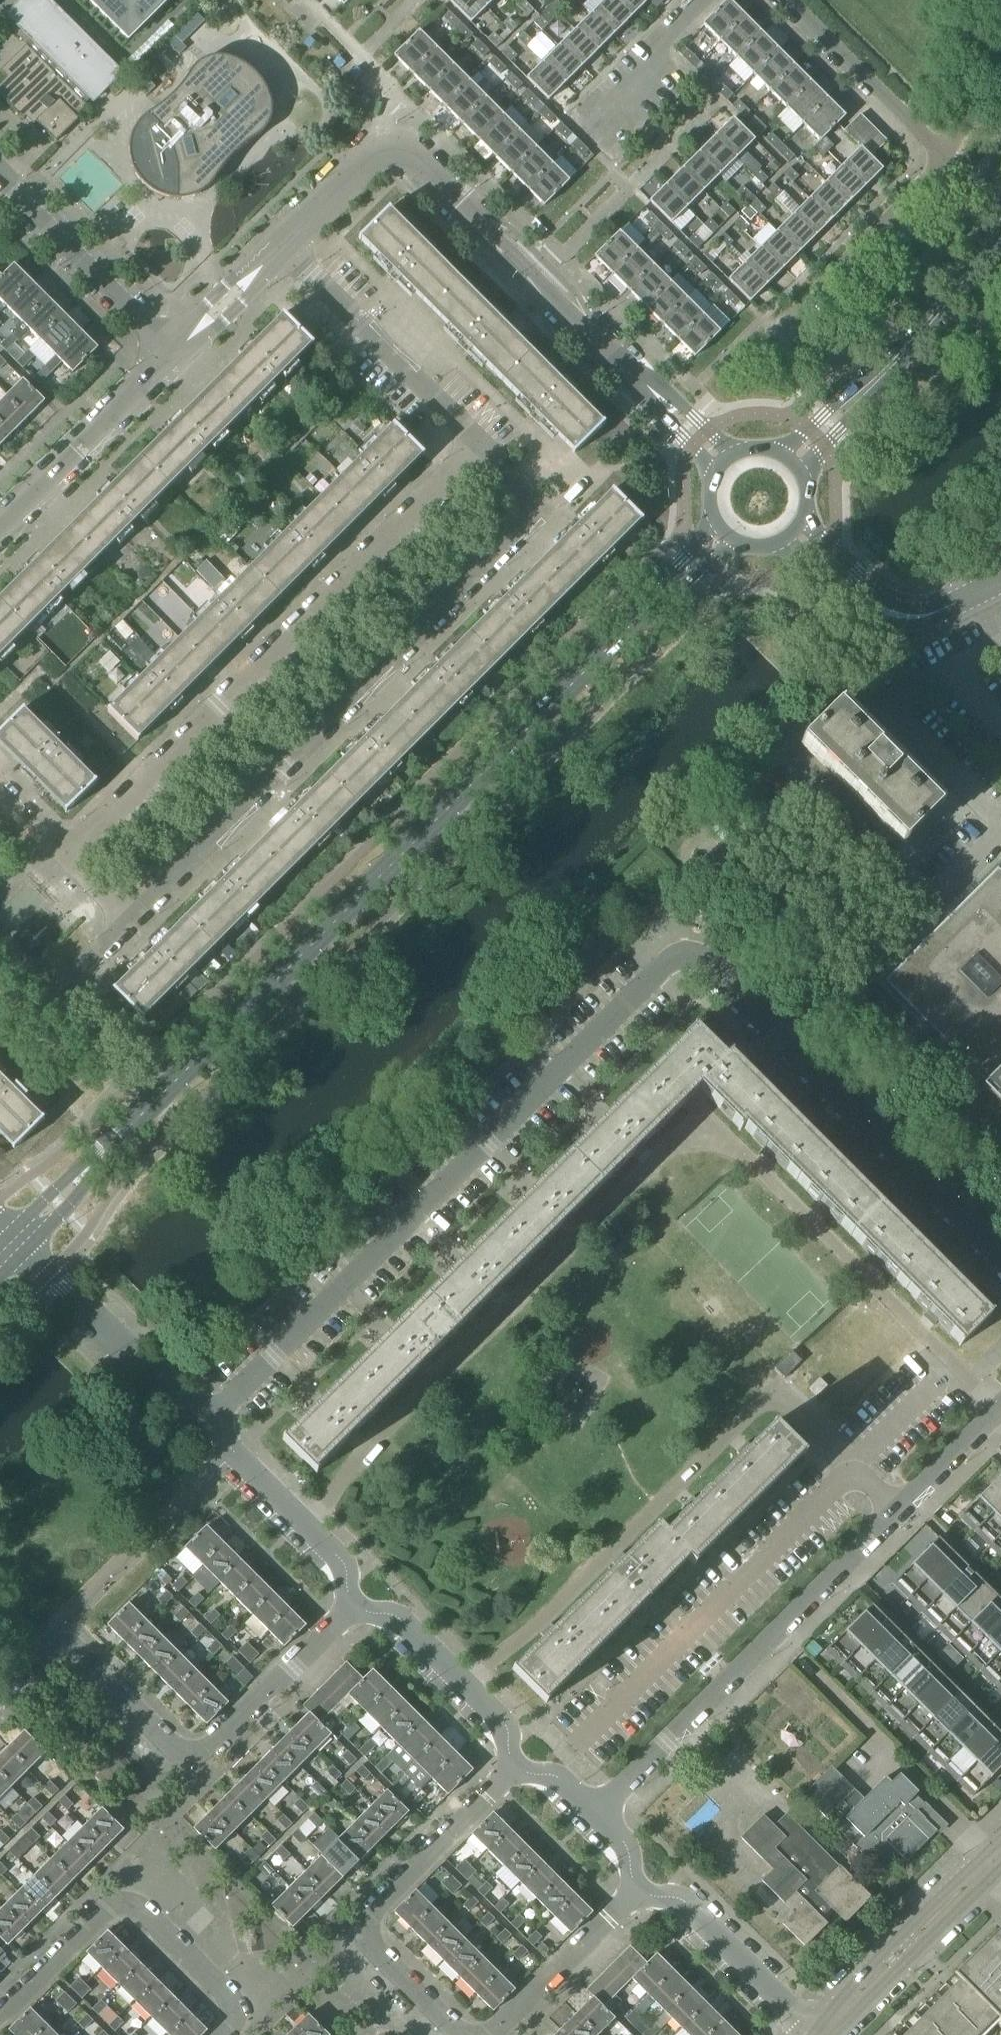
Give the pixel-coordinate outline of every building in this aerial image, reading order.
[(0,71),(7,77),(0,84),(0,96),(23,119),(31,112),(38,118),(35,121),(56,141),(78,119),(76,116),(87,106),(85,103),(90,98),(93,100),(120,73),(47,0),(37,0),(15,22),(35,42),(29,48),(26,45),(0,71)] [(128,39),(168,0),(89,0),(128,39)] [(478,0),(450,0),(449,1),(471,22),(485,8),(478,0)] [(549,5),(557,14),(563,8),(555,0),(554,0),(549,5)] [(591,14),(613,35),(629,19),(610,0),(605,0),(591,14)] [(629,19),(645,3),(643,0),(610,0),(629,19)] [(720,41),(745,17),(728,0),(727,0),(703,24),(720,41)] [(518,7),(526,16),(532,10),(524,1),(518,7)] [(557,14),(549,5),(532,22),(541,30),(557,14)] [(443,18),(455,29),(461,23),(449,12),(443,18)] [(197,14),(155,56),(166,68),(186,48),(182,43),(205,21),(197,14)] [(591,14),(574,31),(596,52),(613,35),(591,14)] [(720,41),(737,58),(761,33),(745,17),(720,41)] [(501,24),(510,33),(516,27),(507,18),(501,24)] [(461,23),(455,29),(466,41),(472,35),(461,23)] [(394,56),(411,73),(436,48),(419,31),(394,56)] [(574,31),(558,47),(580,68),(596,52),(574,31)] [(516,38),(524,47),(531,41),(522,32),(516,38)] [(502,42),(497,37),(493,33),(487,39),(496,48),(502,42)] [(737,58),(753,75),(778,50),(761,33),(737,58)] [(489,51),(477,40),(471,46),(483,58),(489,51)] [(501,53),(510,62),(516,56),(507,47),(501,53)] [(558,47),(542,63),(563,85),(580,68),(558,47)] [(411,73),(428,90),(452,65),(436,48),(411,73)] [(688,50),(682,56),(693,68),(699,62),(688,50)] [(753,75),(770,91),(794,66),(778,50),(753,75)] [(228,54),(224,53),(223,53),(219,52),(216,52),(213,52),(210,53),(207,54),(204,55),(201,56),(199,58),(196,60),(194,62),(192,64),(191,65),(188,71),(184,76),(180,81),(176,86),(172,90),(167,95),(163,99),(158,103),(153,106),(147,110),(146,110),(143,112),(141,115),(138,118),(135,121),(133,124),(131,127),(130,131),(128,134),(127,138),(127,142),(126,145),(126,149),(127,153),(127,157),(128,160),(129,164),(131,167),(133,171),(135,174),(137,177),(140,180),(142,182),(145,185),(148,187),(152,189),(153,189),(156,191),(159,193),(163,194),(166,195),(170,196),(174,196),(177,196),(181,196),(185,195),(188,194),(192,193),(195,191),(199,190),(202,187),(204,185),(207,182),(210,177),(214,172),(218,167),(222,161),(226,156),(231,152),(236,147),(241,143),(246,139),(252,135),(257,132),(259,130),(261,127),(263,124),(265,121),(266,118),(267,114),(268,111),(269,107),(269,104),(269,100),(268,97),(267,93),(266,90),(265,87),(263,84),(261,81),(260,78),(258,75),(255,71),(253,68),(250,66),(247,63),(243,61),(240,59),(236,57),(232,55),(228,54)] [(505,68),(494,56),(488,62),(499,74),(505,68)] [(563,85),(542,63),(527,78),(548,100),(563,85)] [(428,90),(444,106),(469,81),(452,65),(428,90)] [(770,91),(786,108),(811,83),(794,66),(770,91)] [(704,67),(698,73),(710,85),(716,78),(704,67)] [(522,85),(510,73),(504,79),(516,91),(522,85)] [(444,106),(461,123),(486,98),(469,81),(444,106)] [(715,89),(727,101),(733,95),(721,83),(715,89)] [(786,108),(803,124),(828,99),(811,83),(786,108)] [(539,101),(527,89),(521,95),(532,107),(539,101)] [(461,123),(477,139),(502,114),(486,98),(461,123)] [(828,99),(803,124),(820,141),(824,137),(845,116),(828,99)] [(731,106),(743,118),(749,112),(737,100),(731,106)] [(555,118),(543,106),(537,112),(549,124),(555,118)] [(477,139),(494,156),(519,131),(502,114),(477,139)] [(843,130),(852,139),(868,122),(859,114),(843,130)] [(748,122),(760,134),(766,128),(754,116),(748,122)] [(732,119),(714,137),(735,159),(754,140),(732,119)] [(572,134),(560,122),(554,128),(565,140),(572,134)] [(852,139),(860,147),(877,131),(868,122),(852,139)] [(494,156),(510,172),(535,147),(519,131),(494,156)] [(877,131),(860,147),(870,157),(886,141),(877,131)] [(765,139),(776,151),(782,145),(771,133),(765,139)] [(714,137),(698,153),(719,175),(735,159),(714,137)] [(824,137),(820,141),(818,143),(827,152),(833,146),(824,137)] [(588,151),(577,139),(571,145),(582,157),(588,151)] [(827,152),(818,143),(812,149),(821,158),(827,152)] [(782,145),(776,151),(788,162),(794,156),(782,145)] [(510,172),(527,189),(552,164),(535,147),(510,172)] [(860,147),(842,166),(863,188),(882,169),(870,158),(870,157),(860,147)] [(698,153),(681,170),(703,191),(719,175),(698,153)] [(770,166),(775,171),(779,166),(774,162),(770,166)] [(552,164),(527,189),(544,206),(569,181),(552,164)] [(842,166),(825,183),(847,204),(863,188),(842,166)] [(783,174),(792,182),(798,176),(789,167),(783,174)] [(681,170),(665,187),(686,208),(703,191),(681,170)] [(752,176),(761,185),(767,178),(758,170),(752,176)] [(825,183),(808,199),(830,221),(847,204),(825,183)] [(773,184),(767,190),(776,199),(782,193),(773,184)] [(741,186),(737,191),(735,192),(744,201),(750,195),(741,186)] [(686,208),(665,187),(650,201),(671,223),(686,208)] [(747,204),(759,215),(765,209),(753,198),(747,204)] [(808,199),(792,216),(813,238),(830,221),(808,199)] [(719,208),(728,217),(734,211),(725,203),(719,208)] [(573,451),(574,453),(603,423),(602,422),(419,240),(390,210),(389,209),(360,238),(361,239),(434,312),(573,451)] [(643,218),(654,229),(660,223),(650,212),(643,218)] [(792,216),(775,232),(797,254),(813,238),(792,216)] [(740,217),(733,223),(742,232),(748,226),(740,217)] [(718,227),(709,218),(702,225),(711,234),(718,227)] [(660,223),(654,229),(645,239),(651,245),(661,235),(666,241),(673,235),(660,223)] [(594,257),(610,272),(635,248),(619,232),(594,257)] [(775,232),(759,249),(781,271),(797,254),(775,232)] [(723,233),(717,239),(726,248),(732,242),(723,233)] [(694,234),(688,240),(697,249),(703,243),(694,234)] [(726,248),(717,239),(702,254),(711,263),(717,257),(726,248)] [(689,252),(678,240),(672,246),(683,258),(689,252)] [(610,272),(627,289),(652,265),(635,248),(610,272)] [(759,249),(742,265),(764,287),(781,271),(759,249)] [(706,268),(694,257),(688,263),(700,274),(706,268)] [(6,306),(31,281),(14,264),(2,276),(0,278),(0,300),(6,306)] [(627,289),(644,306),(669,281),(652,265),(627,289)] [(764,287),(742,265),(728,280),(750,302),(764,287)] [(723,285),(711,273),(705,279),(717,291),(723,285)] [(6,306),(23,323),(47,298),(31,281),(6,306)] [(644,306),(660,323),(686,298),(669,281),(644,306)] [(739,302),(727,290),(721,296),(733,308),(739,302)] [(23,323),(39,339),(64,314),(47,298),(23,323)] [(660,323),(677,339),(702,315),(686,298),(660,323)] [(39,339),(55,355),(56,356),(81,331),(64,314),(39,339)] [(142,514),(311,345),(312,344),(283,315),(282,316),(82,516),(0,598),(0,656),(142,514)] [(702,315),(677,339),(695,357),(719,332),(702,315)] [(56,356),(55,355),(42,369),(33,378),(39,384),(62,362),(73,373),(98,348),(81,331),(56,356)] [(6,351),(15,342),(9,336),(0,345),(6,351)] [(17,347),(9,355),(16,362),(24,354),(17,347)] [(16,362),(22,368),(31,359),(25,353),(24,354),(16,362)] [(23,379),(8,394),(30,416),(44,401),(23,379)] [(0,402),(0,418),(13,432),(30,416),(8,394),(0,402)] [(13,432),(0,418),(0,445),(13,432)] [(392,426),(249,570),(278,599),(421,455),(422,456),(423,454),(393,425),(392,426)] [(253,462),(258,467),(265,460),(260,455),(253,462)] [(114,989),(142,1017),(143,1018),(173,988),(428,733),(640,521),(641,520),(612,491),(611,492),(471,632),(156,947),(114,989)] [(644,528),(640,532),(647,539),(651,535),(644,528)] [(223,579),(205,562),(197,571),(215,587),(223,579)] [(278,599),(249,570),(110,709),(109,710),(138,739),(139,738),(142,735),(278,599)] [(32,632),(41,641),(47,634),(39,626),(32,632)] [(512,667),(508,670),(513,675),(517,672),(512,667)] [(803,743),(844,784),(847,781),(865,799),(862,802),(903,843),(937,808),(941,804),(841,705),(838,709),(837,708),(803,743)] [(0,732),(0,744),(66,811),(95,781),(23,709),(0,732)] [(77,741),(86,751),(95,743),(85,733),(77,741)] [(936,826),(924,838),(933,846),(945,834),(936,826)] [(997,869),(885,981),(1000,1098),(1000,871),(997,869)] [(191,983),(200,991),(209,982),(208,981),(200,973),(191,982),(191,983)] [(316,1410),(301,1425),(285,1441),(315,1471),(699,1086),(741,1128),(743,1126),(961,1343),(988,1316),(966,1293),(967,1292),(968,1291),(968,1289),(969,1288),(969,1286),(968,1285),(968,1284),(967,1283),(966,1282),(960,1287),(955,1282),(912,1239),(913,1238),(914,1237),(914,1235),(914,1234),(914,1232),(914,1231),(913,1229),(912,1228),(906,1233),(901,1228),(857,1184),(858,1183),(859,1182),(859,1180),(860,1179),(860,1177),(859,1176),(858,1175),(858,1174),(857,1173),(851,1178),(846,1173),(803,1130),(804,1129),(805,1127),(805,1126),(805,1125),(805,1123),(805,1122),(804,1120),(803,1119),(802,1119),(797,1124),(792,1119),(740,1067),(741,1066),(742,1065),(743,1063),(743,1062),(743,1060),(742,1059),(742,1058),(741,1057),(740,1056),(734,1062),(729,1056),(729,1057),(729,1056),(725,1060),(695,1030),(612,1113),(611,1112),(610,1111),(608,1111),(607,1110),(606,1110),(604,1111),(603,1111),(602,1112),(601,1113),(606,1119),(601,1124),(602,1124),(540,1185),(539,1184),(538,1183),(536,1182),(535,1182),(534,1182),(532,1183),(531,1183),(530,1184),(529,1185),(534,1191),(529,1196),(530,1196),(469,1256),(468,1255),(467,1254),(465,1254),(464,1253),(463,1253),(461,1254),(460,1254),(459,1255),(458,1256),(463,1262),(458,1267),(397,1328),(396,1327),(395,1326),(394,1325),(392,1325),(391,1325),(389,1326),(388,1326),(387,1327),(386,1328),(392,1333),(386,1338),(387,1339),(326,1399),(325,1398),(324,1397),(323,1396),(321,1396),(320,1396),(318,1397),(317,1397),(316,1398),(315,1399),(320,1405),(315,1410),(316,1410)] [(19,1082),(25,1089),(33,1081),(27,1074),(19,1082)] [(13,1146),(14,1147),(43,1118),(42,1117),(0,1075),(0,1133),(13,1146)] [(774,1368),(775,1369),(779,1373),(784,1378),(787,1375),(801,1361),(791,1351),(774,1368)] [(809,1388),(816,1396),(827,1386),(819,1378),(809,1388)] [(775,1425),(666,1534),(665,1535),(688,1557),(693,1562),(802,1453),(775,1425)] [(980,1525),(1000,1504),(1000,1474),(965,1510),(980,1525)] [(995,1540),(1000,1534),(1000,1504),(980,1525),(995,1540)] [(185,1547),(203,1566),(224,1544),(206,1526),(185,1547)] [(665,1535),(666,1534),(658,1527),(515,1670),(545,1700),(688,1557),(665,1535)] [(898,1577),(914,1592),(954,1552),(938,1537),(898,1577)] [(965,1542),(962,1545),(970,1553),(973,1550),(977,1546),(969,1538),(965,1542)] [(203,1566),(220,1582),(241,1561),(224,1544),(203,1566)] [(914,1592),(928,1607),(968,1567),(954,1552),(914,1592)] [(220,1582),(236,1599),(257,1577),(241,1561),(220,1582)] [(928,1607),(943,1621),(983,1581),(968,1567),(928,1607)] [(161,1571),(156,1576),(166,1586),(171,1581),(161,1571)] [(172,1586),(178,1592),(187,1583),(181,1577),(172,1586)] [(236,1599),(252,1615),(273,1593),(257,1577),(236,1599)] [(943,1621),(957,1636),(997,1596),(983,1581),(943,1621)] [(173,1597),(167,1591),(158,1600),(164,1606),(173,1597)] [(189,1602),(195,1608),(203,1599),(197,1593),(189,1602)] [(252,1615),(269,1632),(290,1610),(273,1593),(252,1615)] [(972,1650),(1000,1621),(1000,1600),(997,1596),(957,1636),(972,1650)] [(107,1625),(126,1644),(148,1622),(129,1603),(107,1625)] [(832,1644),(847,1659),(887,1619),(872,1604),(832,1644)] [(189,1613),(183,1607),(174,1616),(180,1622),(189,1613)] [(205,1618),(211,1624),(220,1615),(214,1609),(205,1618)] [(290,1610),(269,1632),(284,1647),(306,1625),(290,1610)] [(847,1659),(861,1674),(901,1634),(887,1619),(847,1659)] [(909,1626),(916,1633),(923,1627),(916,1619),(909,1626)] [(986,1665),(1000,1650),(1000,1621),(972,1650),(986,1665)] [(126,1644),(143,1660),(164,1639),(148,1622),(126,1644)] [(206,1630),(200,1624),(191,1632),(197,1639),(206,1630)] [(221,1634),(227,1640),(236,1632),(230,1626),(221,1634)] [(159,1677),(181,1655),(188,1647),(172,1631),(164,1639),(143,1660),(159,1677)] [(861,1674),(876,1688),(916,1648),(901,1634),(861,1674)] [(222,1646),(216,1640),(207,1649),(213,1655),(222,1646)] [(813,1641),(805,1649),(814,1658),(822,1650),(813,1641)] [(238,1651),(244,1657),(252,1648),(247,1642),(238,1651)] [(252,1648),(244,1657),(250,1663),(258,1654),(252,1648)] [(876,1688),(890,1703),(930,1663),(916,1648),(876,1688)] [(1000,1679),(1000,1650),(986,1665),(1000,1679)] [(159,1677),(175,1693),(197,1671),(181,1655),(159,1677)] [(223,1665),(229,1671),(238,1662),(232,1656),(223,1665)] [(238,1662),(229,1671),(235,1677),(244,1668),(238,1662)] [(346,1662),(337,1671),(354,1688),(363,1679),(346,1662)] [(890,1703),(905,1717),(945,1677),(930,1663),(890,1703)] [(372,1670),(363,1679),(354,1688),(348,1694),(365,1711),(389,1687),(372,1670)] [(175,1693),(192,1710),(214,1688),(197,1671),(175,1693)] [(337,1671),(329,1679),(346,1696),(348,1694),(354,1688),(337,1671)] [(905,1717),(920,1732),(959,1692),(945,1677),(905,1717)] [(329,1679),(320,1688),(337,1705),(346,1696),(329,1679)] [(407,1704),(389,1687),(365,1711),(382,1728),(407,1704)] [(214,1688),(192,1710),(206,1724),(228,1702),(214,1688)] [(320,1688),(311,1697),(328,1714),(331,1711),(337,1705),(320,1688)] [(920,1732),(934,1746),(974,1706),(959,1692),(920,1732)] [(302,1706),(309,1713),(319,1723),(328,1714),(311,1697),(302,1706)] [(423,1721),(407,1704),(382,1728),(398,1745),(423,1721)] [(934,1746),(949,1761),(988,1721),(974,1706),(934,1746)] [(319,1723),(325,1729),(337,1717),(331,1711),(328,1714),(319,1723)] [(309,1713),(294,1728),(316,1749),(331,1734),(325,1729),(319,1723),(309,1713)] [(440,1737),(423,1721),(398,1745),(415,1761),(440,1737)] [(963,1775),(1000,1737),(1000,1733),(988,1721),(949,1761),(963,1775)] [(341,1734),(347,1740),(356,1731),(350,1725),(341,1734)] [(294,1728),(278,1744),(299,1765),(316,1749),(294,1728)] [(24,1730),(6,1749),(27,1770),(46,1752),(24,1730)] [(457,1754),(440,1737),(415,1761),(431,1778),(457,1754)] [(963,1775),(978,1790),(1000,1767),(1000,1737),(963,1775)] [(358,1751),(364,1757),(373,1748),(367,1742),(358,1751)] [(278,1744),(262,1760),(283,1781),(299,1765),(278,1744)] [(0,1755),(0,1776),(11,1787),(27,1770),(6,1749),(0,1755)] [(341,1757),(350,1765),(356,1759),(347,1750),(341,1757)] [(473,1770),(457,1754),(431,1778),(448,1795),(473,1770)] [(375,1767),(381,1773),(389,1765),(383,1759),(375,1767)] [(262,1760),(246,1776),(267,1798),(283,1781),(262,1760)] [(326,1772),(335,1780),(341,1774),(332,1765),(326,1772)] [(361,1765),(355,1771),(364,1780),(370,1774),(361,1765)] [(916,1851),(864,1798),(862,1800),(855,1793),(856,1791),(832,1766),(803,1795),(880,1871),(898,1853),(906,1861),(916,1851)] [(885,1777),(864,1798),(916,1851),(928,1839),(918,1829),(926,1821),(924,1819),(924,1818),(917,1811),(916,1811),(907,1802),(917,1792),(915,1789),(900,1774),(891,1783),(885,1777)] [(391,1784),(397,1790),(406,1781),(400,1775),(391,1784)] [(11,1787),(0,1776),(0,1798),(11,1787)] [(246,1776),(229,1793),(251,1814),(267,1798),(246,1776)] [(346,1780),(340,1786),(349,1795),(355,1789),(346,1780)] [(44,1787),(53,1796),(59,1790),(50,1781),(44,1787)] [(310,1788),(321,1799),(327,1793),(316,1782),(310,1788)] [(987,1788),(996,1796),(1000,1792),(1000,1791),(993,1782),(987,1788)] [(387,1790),(372,1805),(393,1827),(408,1812),(387,1790)] [(408,1801),(414,1807),(423,1798),(416,1792),(408,1801)] [(229,1793),(213,1809),(234,1830),(251,1814),(229,1793)] [(64,1795),(58,1801),(67,1810),(73,1804),(64,1795)] [(324,1802),(333,1811),(339,1805),(330,1796),(324,1802)] [(27,1803),(36,1812),(42,1806),(33,1797),(27,1803)] [(294,1804),(303,1813),(309,1807),(300,1798),(294,1804)] [(372,1805),(355,1821),(377,1843),(393,1827),(372,1805)] [(102,1808),(84,1826),(105,1848),(123,1829),(102,1808)] [(234,1830),(213,1809),(194,1828),(215,1850),(234,1830)] [(48,1812),(41,1818),(50,1827),(56,1821),(48,1812)] [(471,1834),(486,1849),(508,1827),(493,1812),(471,1834)] [(314,1813),(308,1819),(316,1828),(323,1821),(314,1813)] [(11,1820),(20,1829),(26,1823),(17,1814),(11,1820)] [(277,1820),(286,1829),(292,1823),(283,1814),(277,1820)] [(797,1824),(796,1825),(785,1837),(763,1815),(740,1837),(763,1860),(765,1857),(775,1867),(761,1880),(784,1903),(786,1900),(795,1910),(782,1923),(804,1946),(827,1923),(821,1918),(832,1907),(846,1921),(870,1897),(840,1867),(840,1866),(840,1865),(839,1866),(797,1824)] [(355,1821),(340,1837),(361,1859),(377,1843),(355,1821)] [(84,1826),(67,1843),(88,1864),(105,1848),(84,1826)] [(486,1849),(503,1865),(524,1844),(508,1827),(486,1849)] [(31,1828),(25,1834),(34,1843),(40,1837),(31,1828)] [(298,1828),(292,1834),(301,1843),(307,1837),(298,1828)] [(3,1845),(9,1839),(0,1830),(0,1831),(0,1842),(3,1845)] [(261,1837),(270,1845),(276,1839),(267,1830),(261,1837)] [(34,1843),(25,1834),(9,1851),(17,1859),(34,1843)] [(340,1837),(323,1854),(345,1875),(361,1859),(340,1837)] [(259,1842),(252,1850),(259,1856),(266,1849),(259,1842)] [(67,1843),(50,1859),(72,1881),(88,1864),(67,1843)] [(503,1865),(519,1882),(541,1860),(524,1844),(503,1865)] [(281,1845),(275,1851),(284,1860),(290,1854),(281,1845)] [(259,1856),(252,1850),(250,1848),(244,1854),(253,1863),(259,1857),(259,1856)] [(323,1854),(307,1870),(328,1892),(345,1875),(323,1854)] [(50,1859),(34,1876),(55,1897),(72,1881),(50,1859)] [(455,1868),(461,1874),(470,1865),(464,1859),(455,1868)] [(519,1882),(535,1898),(557,1877),(541,1860),(519,1882)] [(265,1861),(259,1867),(268,1876),(274,1870),(265,1861)] [(470,1865),(461,1874),(467,1880),(476,1871),(470,1865)] [(307,1870),(290,1887),(312,1908),(328,1892),(307,1870)] [(441,1883),(447,1888),(455,1880),(450,1874),(441,1883)] [(34,1876),(18,1892),(39,1913),(55,1897),(34,1876)] [(535,1898),(552,1915),(573,1893),(557,1877),(535,1898)] [(455,1880),(447,1888),(453,1894),(461,1886),(455,1880)] [(477,1891),(483,1897),(492,1888),(486,1882),(477,1891)] [(312,1908),(290,1887),(271,1906),(293,1927),(312,1908)] [(394,1911),(409,1926),(430,1905),(415,1890),(394,1911)] [(18,1892),(2,1908),(23,1930),(39,1913),(18,1892)] [(573,1893),(552,1915),(571,1933),(592,1912),(573,1893)] [(478,1902),(472,1896),(463,1905),(469,1911),(478,1902)] [(494,1907),(500,1913),(508,1904),(502,1898),(494,1907)] [(409,1926),(425,1943),(447,1921),(430,1905),(409,1926)] [(2,1908),(0,1910),(0,1937),(8,1945),(23,1930),(2,1908)] [(494,1918),(488,1912),(479,1921),(485,1927),(494,1918)] [(510,1924),(516,1930),(525,1921),(519,1915),(510,1924)] [(425,1943),(442,1960),(464,1938),(447,1921),(425,1943)] [(511,1935),(505,1929),(496,1938),(502,1944),(511,1935)] [(86,1952),(101,1967),(123,1946),(108,1931),(86,1952)] [(526,1940),(532,1946),(541,1937),(535,1931),(526,1940)] [(996,1931),(953,1974),(958,1980),(939,1999),(926,2012),(920,2007),(912,2015),(918,2021),(905,2033),(900,2027),(892,2034),(1000,2034),(1000,1936),(996,1931)] [(442,1960),(458,1976),(480,1954),(464,1938),(442,1960)] [(527,1951),(521,1945),(512,1954),(518,1960),(527,1951)] [(101,1967),(118,1984),(140,1963),(123,1946),(101,1967)] [(630,1946),(621,1955),(638,1971),(647,1963),(630,1946)] [(656,1953),(647,1963),(638,1971),(631,1978),(648,1995),(673,1970),(656,1953)] [(458,1976),(475,1993),(496,1971),(480,1954),(458,1976)] [(621,1955),(612,1963),(629,1980),(631,1978),(638,1971),(621,1955)] [(118,1984),(134,2000),(142,1992),(156,1979),(140,1963),(118,1984)] [(612,1963),(604,1972),(621,1989),(629,1980),(612,1963)] [(690,1987),(673,1970),(648,1995),(665,2012),(690,1987)] [(496,1971),(475,1993),(493,2011),(515,1989),(496,1971)] [(604,1972),(595,1981),(612,1998),(615,1995),(621,1989),(604,1972)] [(70,1987),(76,1992),(85,1984),(79,1978),(70,1987)] [(134,2000),(150,2016),(172,1995),(156,1979),(142,1992),(134,2000)] [(586,1989),(593,1997),(603,2007),(612,1998),(595,1981),(586,1989)] [(85,1984),(76,1992),(82,1998),(91,1990),(85,1984)] [(706,2003),(690,1987),(665,2012),(681,2028),(706,2003)] [(56,2001),(62,2007),(71,1998),(65,1992),(56,2001)] [(150,2016),(167,2033),(189,2012),(172,1995),(150,2016)] [(603,2007),(609,2013),(621,2001),(615,1995),(612,1998),(603,2007)] [(593,1997),(578,2012),(599,2033),(614,2018),(609,2013),(603,2007),(593,1997)] [(71,1998),(62,2007),(68,2013),(77,2004),(71,1998)] [(92,2009),(98,2015),(107,2006),(101,2000),(92,2009)] [(706,2003),(681,2028),(688,2034),(708,2034),(723,2020),(706,2003)] [(625,2018),(631,2024),(643,2012),(637,2006),(625,2018)] [(14,2034),(32,2034),(45,2023),(30,2008),(9,2030),(14,2034)] [(167,2033),(169,2034),(202,2034),(207,2030),(189,2012),(167,2033)] [(561,2028),(568,2034),(597,2034),(599,2033),(578,2012),(561,2028)] [(93,2020),(87,2014),(78,2023),(84,2029),(93,2020)] [(290,2032),(292,2034),(329,2034),(308,2014),(290,2032)] [(109,2025),(115,2031),(123,2022),(117,2016),(109,2025)] [(723,2020),(708,2034),(738,2034),(723,2020)] [(45,2023),(32,2034),(57,2034),(45,2023)] [(642,2034),(653,2034),(660,2029),(654,2023),(642,2034)]
